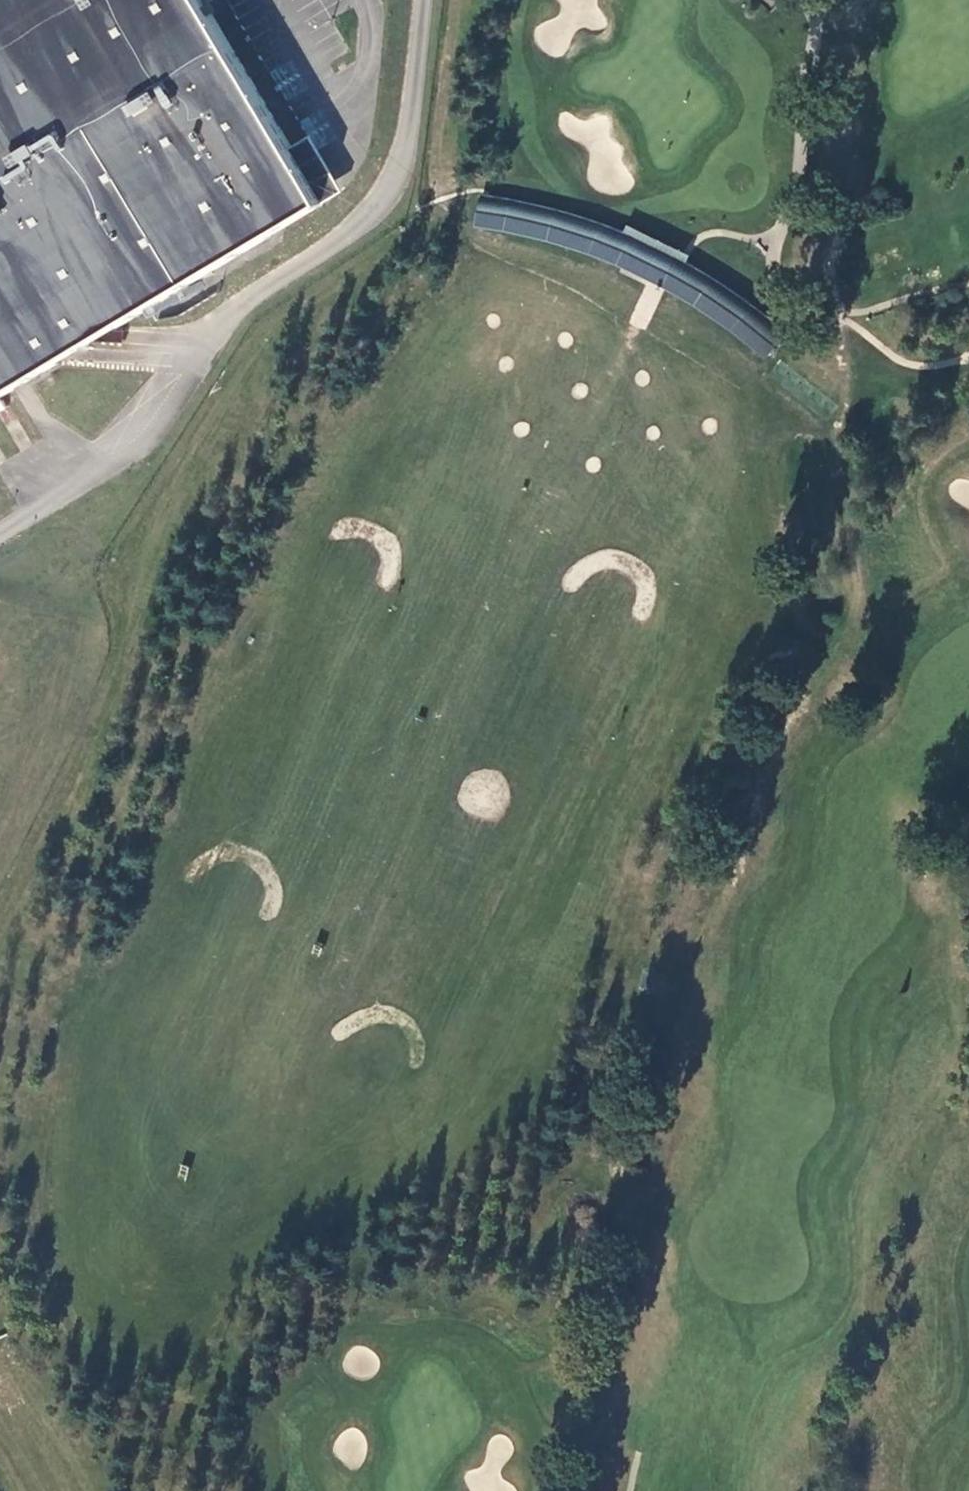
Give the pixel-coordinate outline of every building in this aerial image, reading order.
[(325,203),(204,0),(0,0),(0,400),(325,203)] [(792,319),(782,313),(736,287),(701,269),(665,252),(604,228),(554,211),(485,192),(479,216),(522,227),(559,238),(608,256),(643,270),(679,286),(713,303),(747,321),(779,340),(792,319)]
